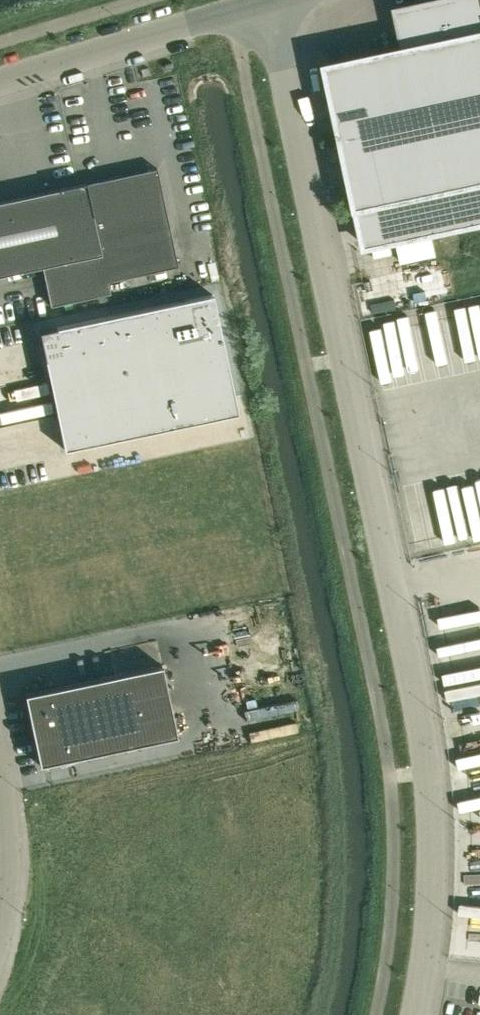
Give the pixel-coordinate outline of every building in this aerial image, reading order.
[(397,8),(405,49),(327,65),(366,246),(479,222),(479,0),(437,0),(397,8)] [(42,266),(51,305),(110,293),(108,281),(178,266),(157,168),(121,176),(121,173),(109,176),(110,178),(86,183),(86,182),(59,188),(59,189),(0,202),(0,275),(42,266)] [(65,450),(238,413),(213,294),(40,331),(65,450)] [(163,664),(25,694),(40,765),(178,736),(163,664)]
